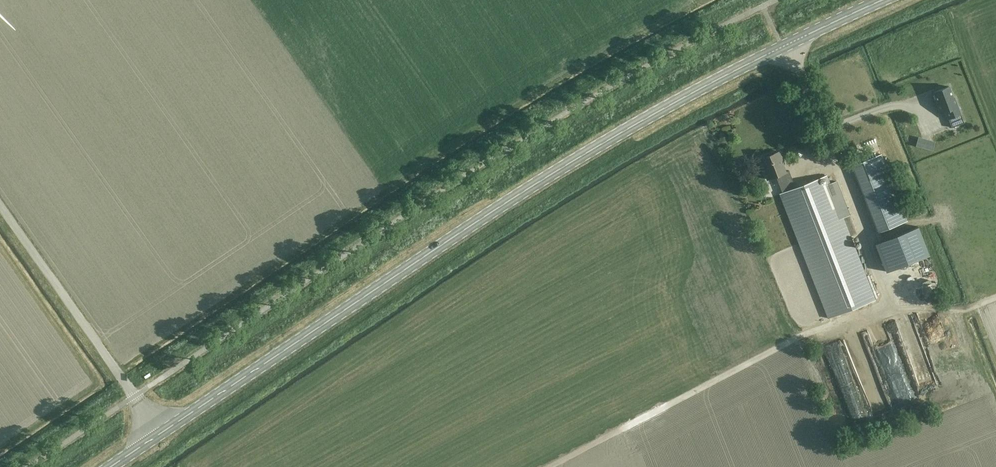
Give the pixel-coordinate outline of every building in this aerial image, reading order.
[(949,86),(934,92),(938,102),(937,102),(941,113),(946,111),(952,127),(964,123),(956,102),(955,102),(949,86)] [(867,129),(849,132),(851,142),(869,139),(867,129)] [(783,193),(796,188),(789,170),(786,172),(781,160),(783,159),(779,151),(761,158),(766,171),(764,171),(767,179),(776,176),(783,193)] [(879,231),(907,220),(882,154),(853,165),(879,231)] [(796,188),(783,193),(780,194),(828,318),(875,299),(827,175),(796,188)] [(886,271),(929,255),(918,226),(875,243),(886,271)] [(925,311),(916,314),(922,334),(931,331),(925,311)] [(901,329),(907,327),(904,320),(893,324),(896,333),(902,331),(901,329)] [(825,370),(833,368),(827,350),(819,353),(825,370)] [(908,398),(894,352),(880,356),(881,357),(877,358),(890,403),(908,398)] [(909,359),(916,390),(931,387),(924,356),(909,359)]
